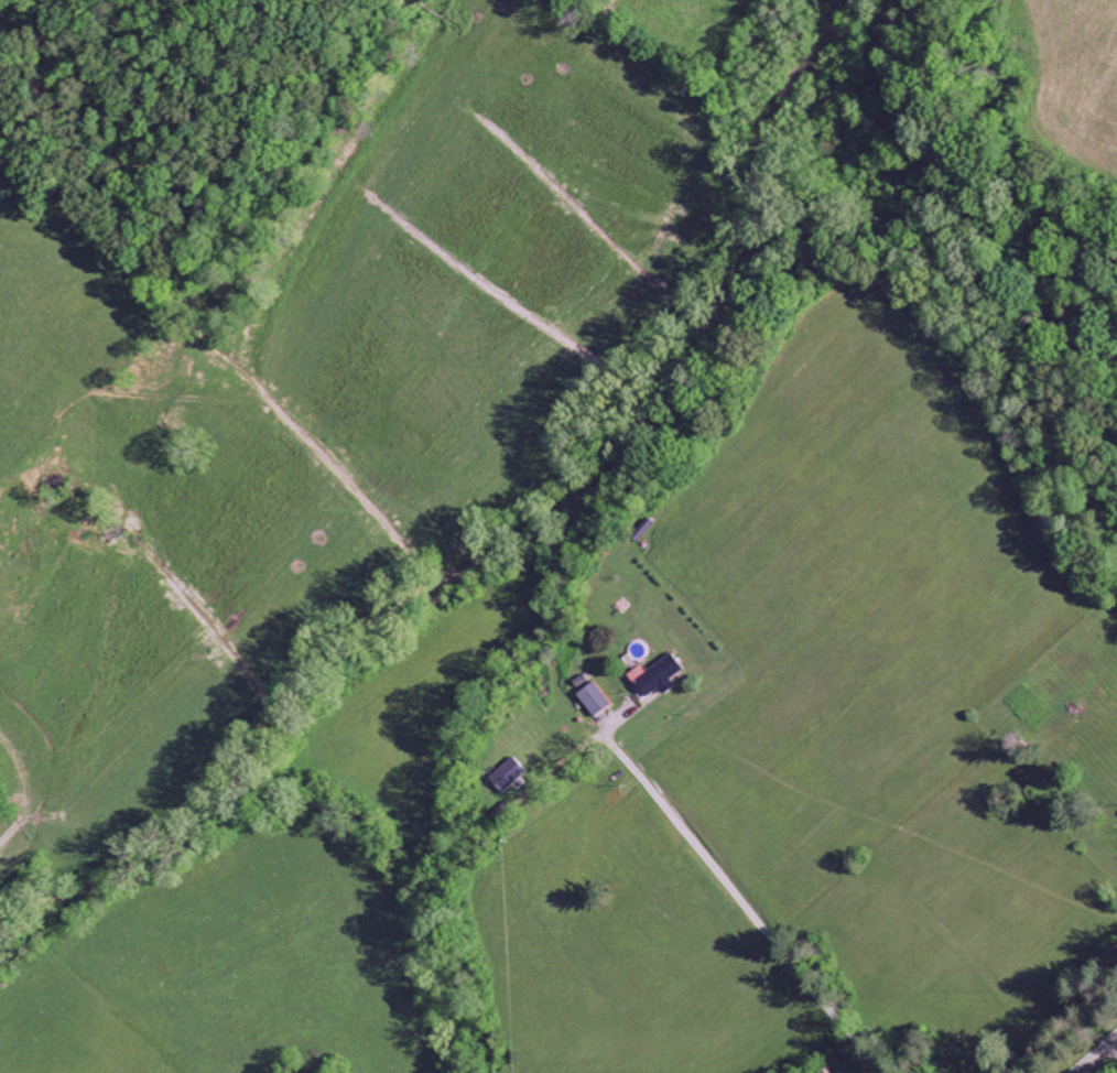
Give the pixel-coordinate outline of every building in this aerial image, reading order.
[(645,674),(640,668),(627,677),(644,701),(658,690),(663,697),(675,689),(670,681),(683,672),(671,655),(645,674)] [(576,696),(593,719),(611,706),(593,683),(576,696)] [(529,774),(515,758),(490,781),(504,796),(529,774)]
